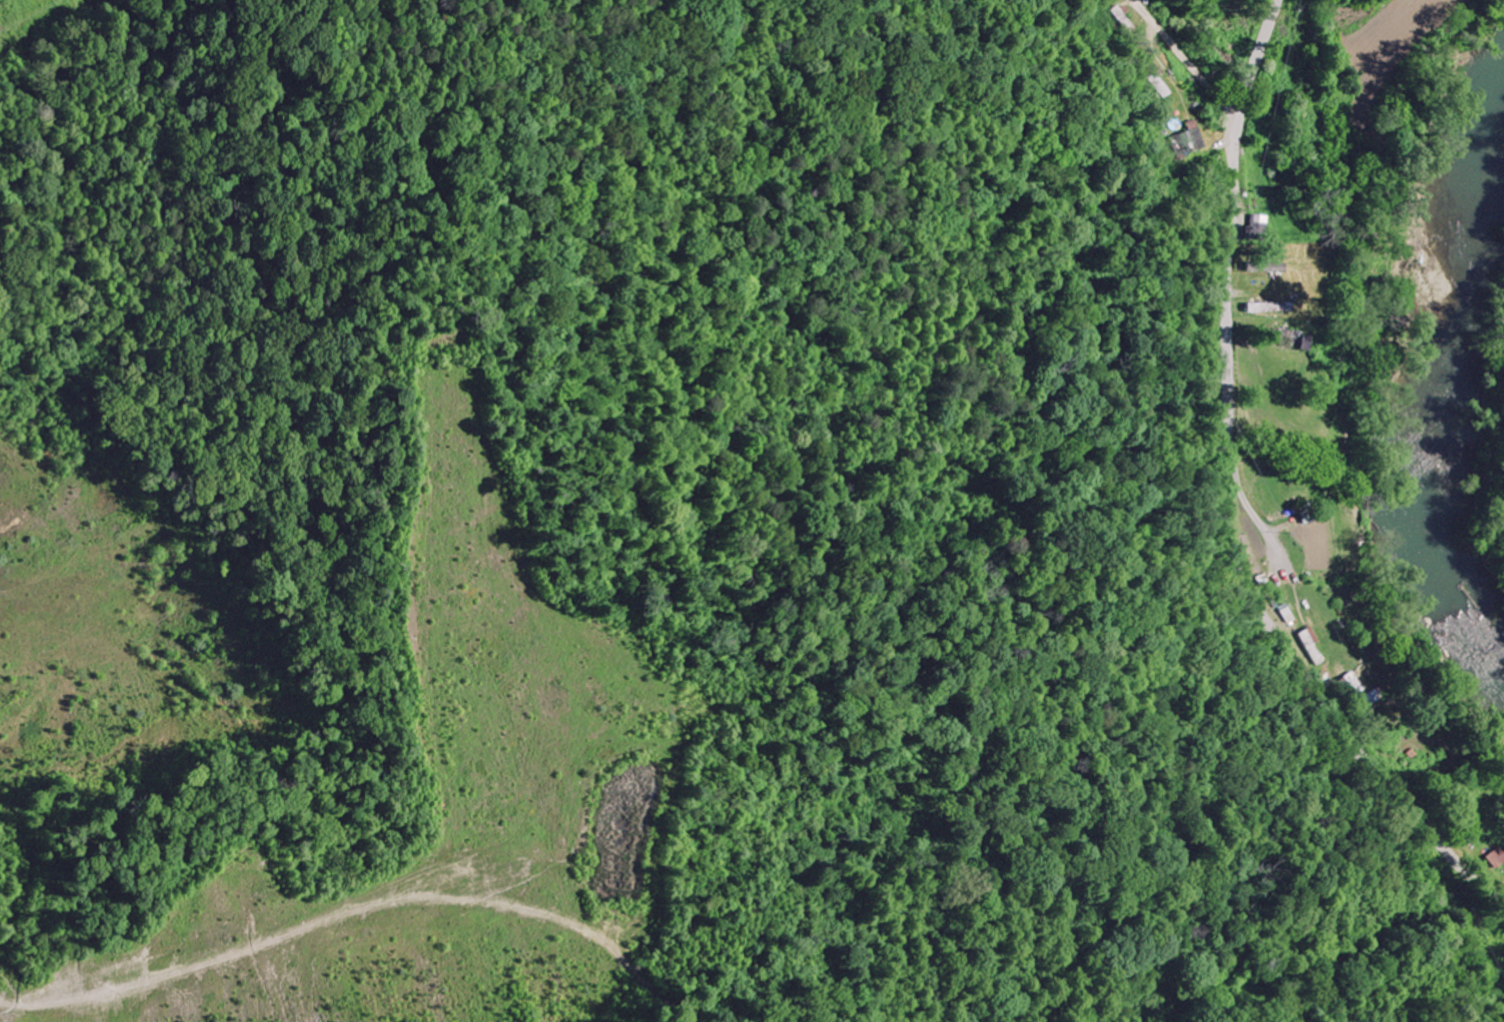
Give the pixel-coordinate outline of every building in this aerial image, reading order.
[(1118,9),(1132,34),(1139,30),(1124,5),(1118,9)] [(1191,123),(1194,131),(1179,136),(1185,155),(1208,149),(1200,120),(1191,123)] [(1268,216),(1253,215),(1251,240),(1266,241),(1268,216)] [(1248,304),(1248,313),(1291,312),(1291,302),(1248,304)] [(1321,644),(1323,643),(1316,628),(1305,633),(1321,666),(1330,662),(1321,644)]
